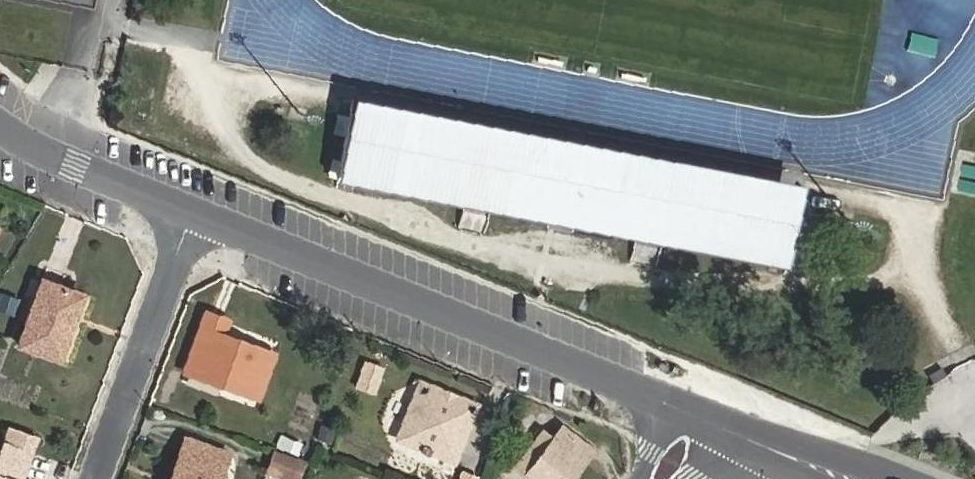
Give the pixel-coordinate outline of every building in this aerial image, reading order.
[(351,110),(801,196),(803,183),(353,97),(351,110)] [(788,264),(801,196),(351,110),(340,108),(337,126),(347,128),(342,155),(332,153),(329,170),(338,172),(337,178),(788,264)] [(59,360),(82,295),(42,281),(19,345),(59,360)] [(205,313),(185,371),(259,398),(274,355),(223,336),(228,321),(205,313)] [(382,369),(362,362),(354,387),(373,394),(382,369)] [(403,425),(412,445),(441,456),(460,448),(471,419),(463,399),(434,388),(415,396),(403,425)] [(563,426),(526,474),(533,478),(570,478),(593,449),(563,426)] [(36,437),(10,428),(0,457),(0,478),(22,478),(36,437)] [(227,454),(186,439),(171,478),(218,478),(227,454)] [(274,453),(268,472),(289,478),(297,478),(303,463),(274,453)]
